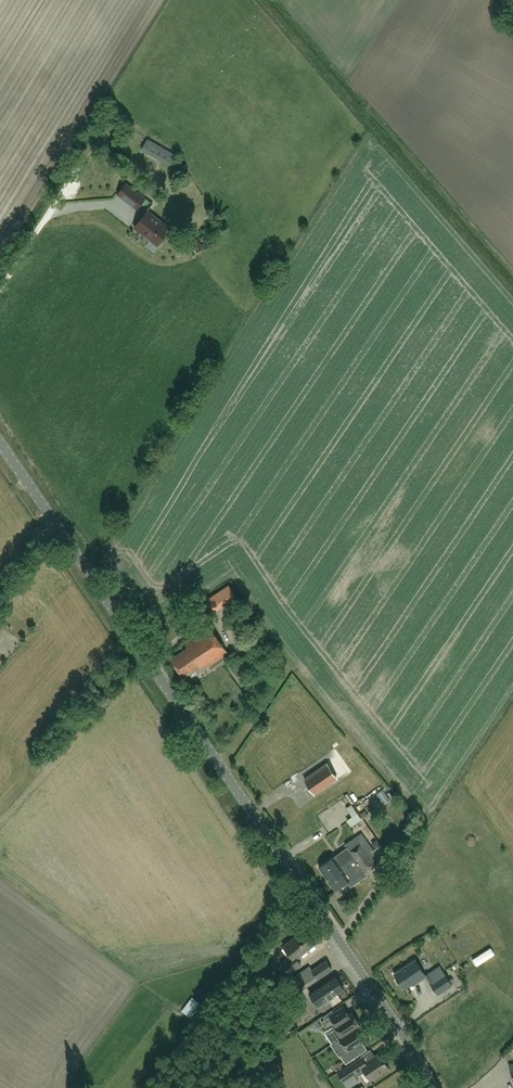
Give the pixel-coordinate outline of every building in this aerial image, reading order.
[(148,137),(142,148),(173,165),(179,156),(179,155),(148,137)] [(137,209),(146,198),(126,183),(117,194),(137,209)] [(91,220),(100,221),(101,211),(91,210),(91,220)] [(148,210),(134,227),(140,232),(144,235),(151,240),(157,245),(158,245),(171,228),(148,210)] [(197,252),(204,247),(199,240),(192,245),(197,252)] [(208,666),(228,653),(210,626),(185,643),(187,647),(171,658),(184,677),(200,666),(201,667),(206,664),(208,666)] [(327,764),(305,779),(315,793),(337,778),(327,764)] [(355,817),(351,820),(354,826),(364,821),(356,805),(350,807),(355,817)] [(334,856),(319,866),(330,882),(345,873),(341,868),(366,851),(368,854),(374,850),(367,839),(351,850),(349,847),(347,848),(342,851),(343,853),(340,855),(335,858),(334,856)] [(345,873),(330,882),(335,890),(349,881),(351,885),(351,886),(360,880),(358,876),(365,871),(365,872),(382,861),(374,850),(368,854),(366,851),(341,868),(345,873)] [(296,958),(315,943),(304,929),(284,946),(291,955),(281,963),(289,973),(301,964),(296,958)] [(416,959),(394,974),(397,979),(396,980),(399,983),(400,983),(404,988),(415,980),(417,982),(426,976),(425,974),(425,973),(416,959)] [(332,969),(326,960),(312,970),(309,966),(301,971),(308,981),(316,976),(318,979),(332,969)] [(452,985),(445,973),(430,983),(438,994),(452,985)] [(337,993),(344,989),(335,975),(319,985),(319,986),(320,986),(311,993),(310,991),(309,992),(316,1002),(326,996),(328,998),(327,999),(328,999),(332,1005),(341,999),(337,993)] [(186,1011),(194,1018),(202,1009),(193,1002),(186,1011)] [(340,1038),(360,1024),(352,1012),(349,1014),(344,1006),(322,1021),(327,1029),(334,1024),(342,1036),(339,1038),(340,1038)] [(361,1025),(360,1024),(340,1038),(348,1050),(340,1055),(346,1063),(359,1055),(353,1047),(366,1038),(358,1026),(361,1025)] [(363,1068),(371,1079),(389,1067),(379,1052),(365,1062),(362,1056),(338,1072),(344,1081),(363,1068)]
